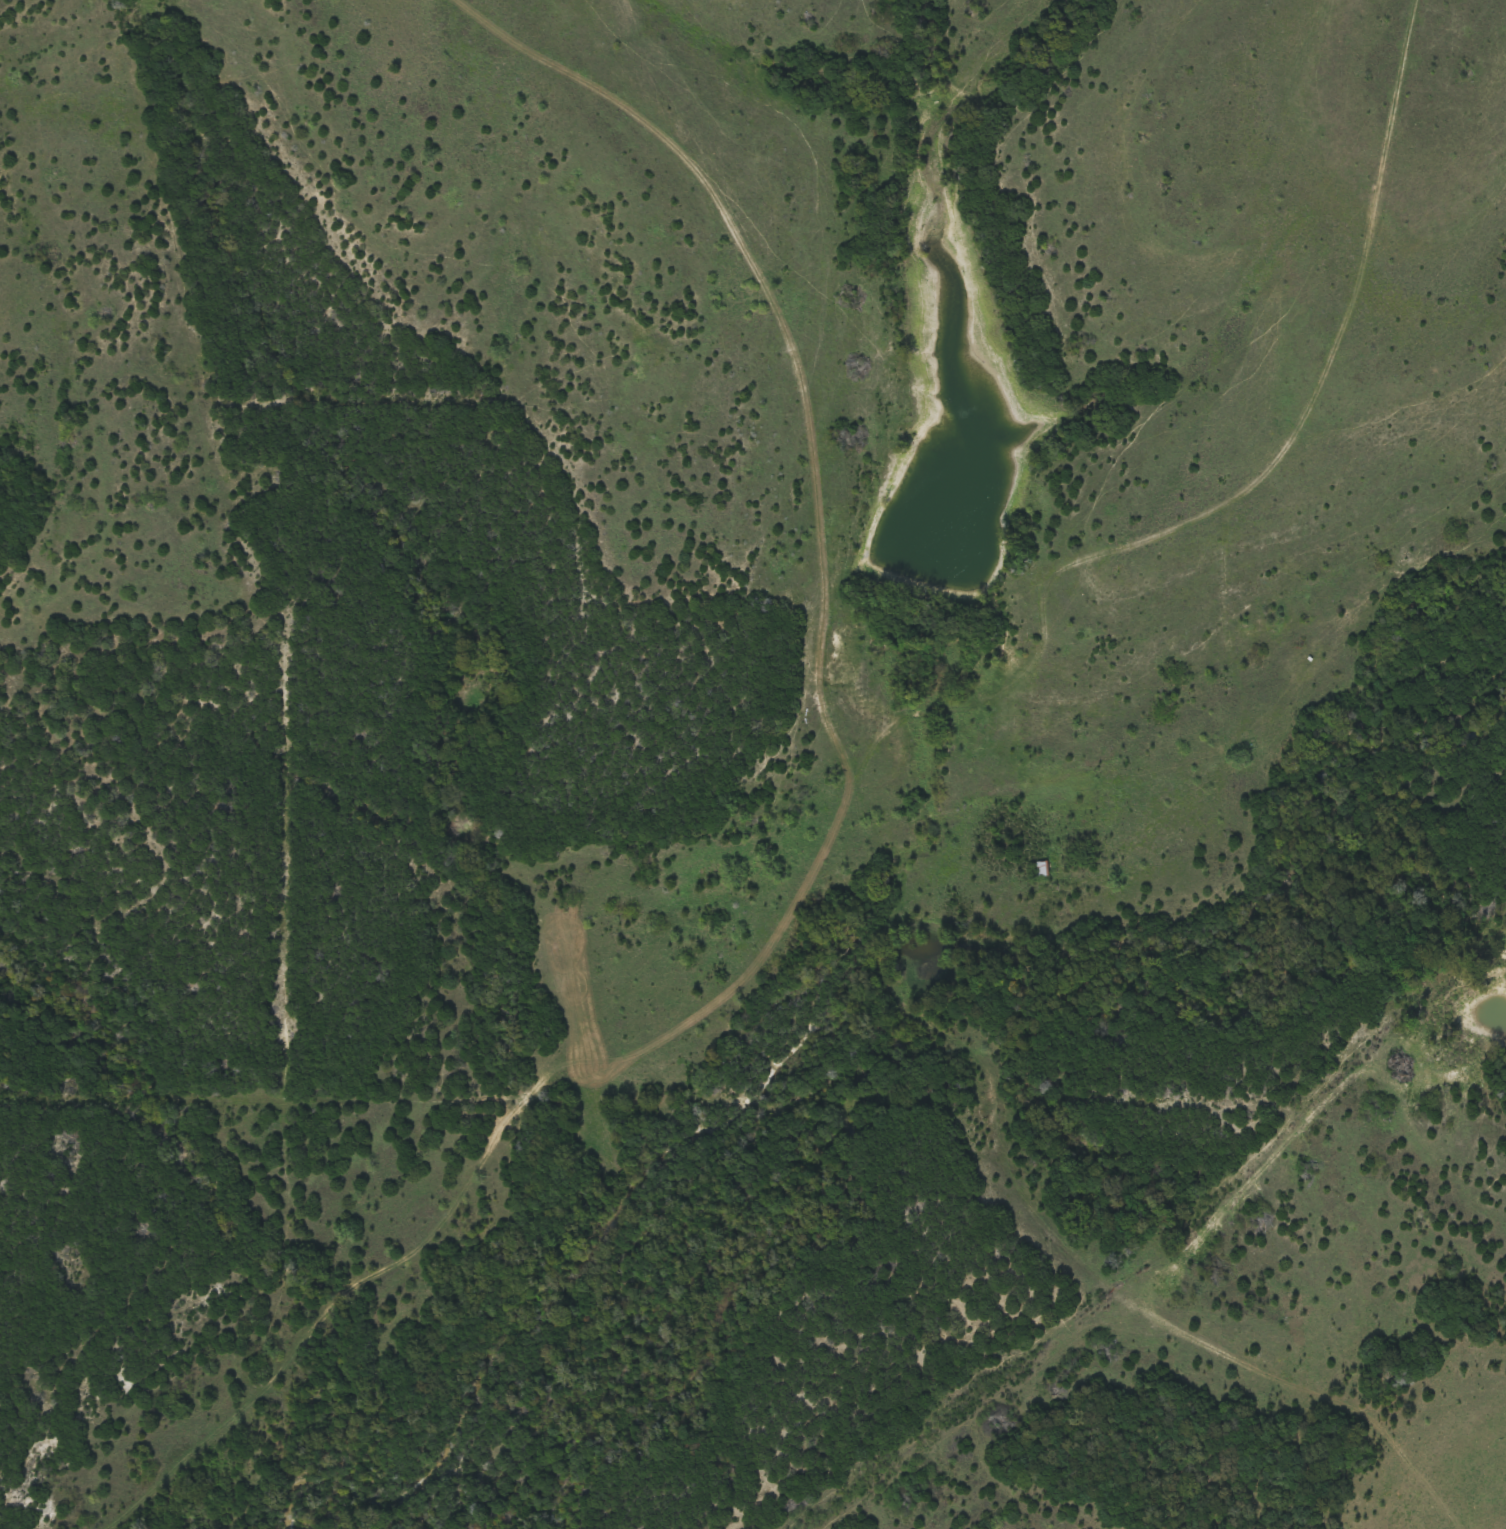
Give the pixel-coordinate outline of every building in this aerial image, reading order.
[(1047,874),(1039,875),(1036,863),(1045,861),(1047,874)]
